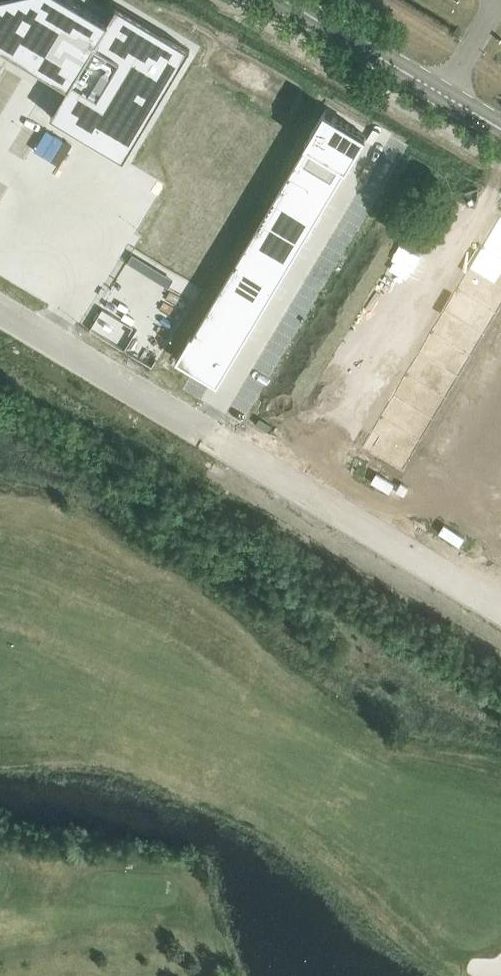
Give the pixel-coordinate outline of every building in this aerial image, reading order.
[(32,61),(31,63),(33,64),(34,62),(69,84),(51,115),(125,159),(191,48),(117,4),(108,19),(77,0),(0,0),(0,42),(32,61)] [(325,109),(306,141),(348,166),(367,134),(325,109)] [(306,141),(294,162),(335,187),(348,166),(306,141)] [(294,162),(282,182),(323,207),(335,187),(294,162)] [(282,182),(269,203),(311,228),(323,207),(282,182)] [(269,203),(257,224),(299,248),(311,228),(269,203)] [(483,246),(500,257),(500,217),(483,246)] [(257,224),(245,244),(286,269),(299,248),(257,224)] [(245,244),(233,265),(274,290),(286,269),(245,244)] [(470,267),(500,286),(500,257),(483,246),(470,267)] [(233,265),(220,286),(262,310),(274,290),(233,265)] [(458,289),(499,314),(500,310),(500,286),(470,267),(458,289)] [(220,286),(208,306),(249,331),(262,310),(220,286)] [(458,289),(445,310),(486,335),(499,314),(458,289)] [(208,306),(196,327),(237,351),(249,331),(208,306)] [(445,310),(432,331),(474,356),(486,335),(445,310)] [(196,327),(177,359),(218,383),(237,351),(196,327)] [(432,331),(419,352),(461,377),(474,356),(432,331)] [(419,352),(407,374),(448,399),(461,377),(419,352)] [(407,374),(394,395),(435,420),(448,399),(407,374)] [(394,395),(381,416),(422,441),(435,420),(394,395)] [(381,416),(363,447),(404,472),(422,441),(381,416)]
